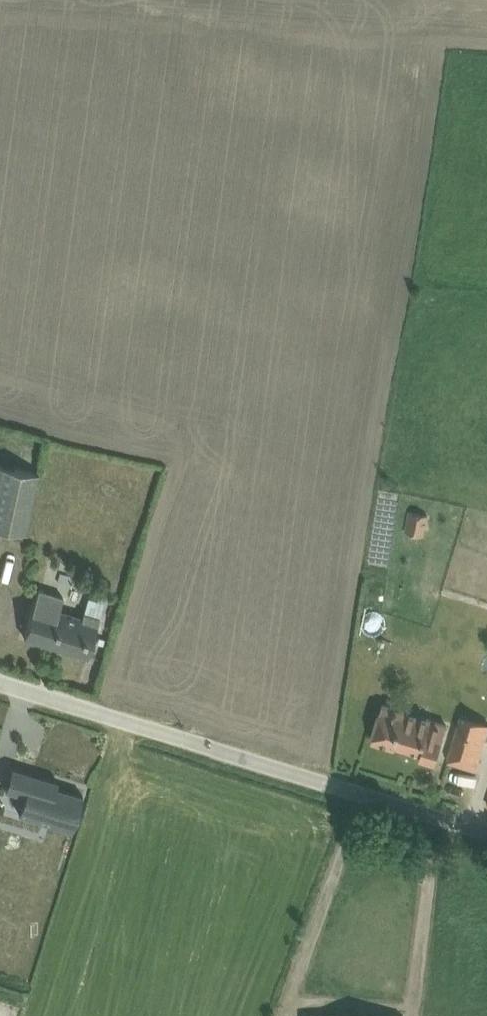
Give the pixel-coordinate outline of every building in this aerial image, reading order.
[(0,463),(0,529),(25,535),(39,473),(0,463)] [(355,622),(414,627),(416,603),(381,600),(383,582),(359,580),(355,622)] [(37,583),(21,630),(85,651),(98,611),(81,605),(79,611),(58,604),(62,592),(37,583)] [(486,733),(486,646),(471,643),(446,721),(412,713),(403,747),(477,767),(486,733)] [(15,765),(9,785),(25,790),(19,808),(73,824),(83,790),(56,782),(58,776),(11,762),(11,764),(15,765)] [(15,765),(11,764),(5,784),(9,785),(15,765)] [(8,987),(0,984),(0,1009),(8,987)]
